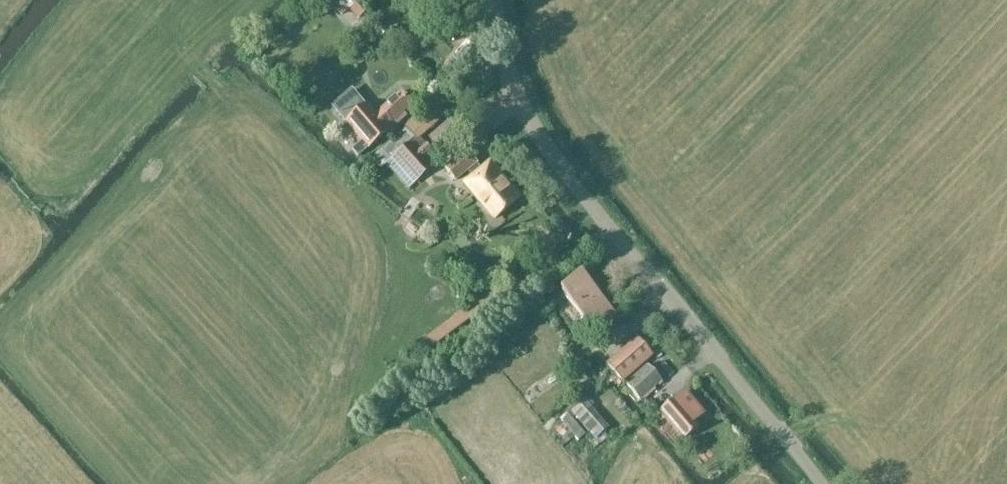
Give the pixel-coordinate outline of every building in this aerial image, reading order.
[(363,0),(338,0),(333,5),(343,16),(350,10),(359,20),(371,10),(363,0)] [(330,106),(361,142),(351,151),(358,158),(397,125),(393,121),(410,106),(400,94),(381,111),(375,117),(351,89),(330,106)] [(432,104),(406,127),(407,128),(416,139),(417,140),(444,117),(432,104)] [(407,128),(371,160),(380,170),(389,162),(416,139),(407,128)] [(438,165),(417,140),(416,139),(389,162),(410,188),(438,165)] [(494,219),(519,198),(490,162),(481,170),(476,164),(477,163),(467,151),(446,168),(456,180),(467,171),(472,177),(464,183),(494,219)] [(619,319),(582,273),(561,290),(598,336),(619,319)] [(623,383),(653,356),(636,338),(606,365),(623,383)] [(647,366),(626,385),(640,401),(661,381),(647,366)] [(678,405),(674,400),(660,412),(684,440),(698,428),(694,423),(703,415),(687,397),(678,405)] [(610,428),(584,400),(561,421),(579,442),(589,432),(597,440),(610,428)]
